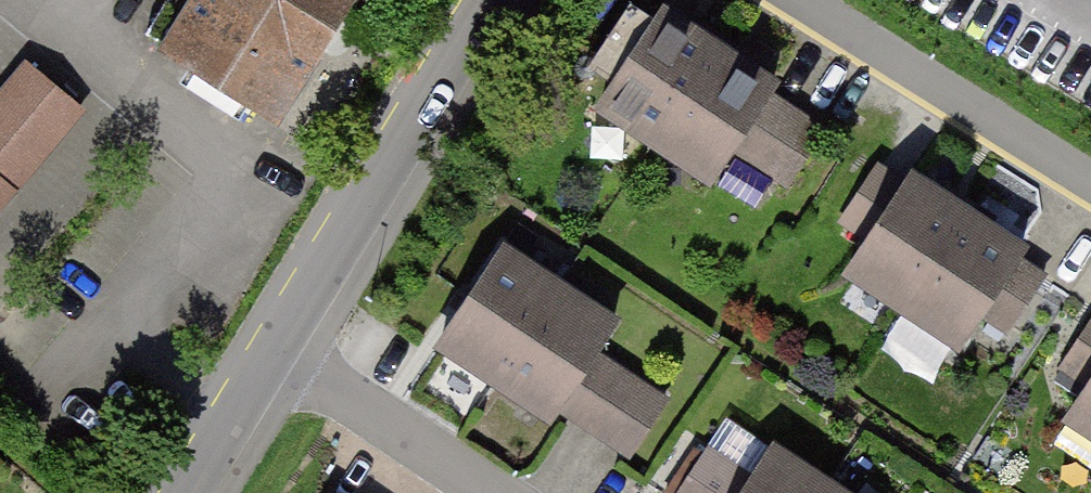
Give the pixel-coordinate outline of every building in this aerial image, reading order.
[(347,0),(162,0),(142,33),(275,115),(347,0)] [(718,45),(662,9),(600,104),(654,141),(718,45)] [(774,82),(718,45),(654,141),(708,177),(730,143),(786,180),(821,128),(766,93),(774,82)] [(0,90),(0,209),(84,110),(25,61),(0,90)] [(967,213),(910,174),(904,184),(877,166),(841,220),(869,238),(847,270),(905,306),(967,213)] [(1021,249),(967,213),(905,306),(959,342),(979,312),(1007,330),(1043,276),(1015,258),(1021,249)] [(555,276),(501,242),(433,349),(487,384),(555,276)] [(609,311),(555,276),(487,384),(541,418),(609,311)] [(1059,365),(1087,383),(1065,415),(1090,431),(1090,317),(1059,365)] [(667,396),(604,356),(565,418),(628,457),(667,396)] [(836,479),(775,437),(736,492),(826,492),(836,479)] [(836,479),(826,492),(856,492),(836,479)]
